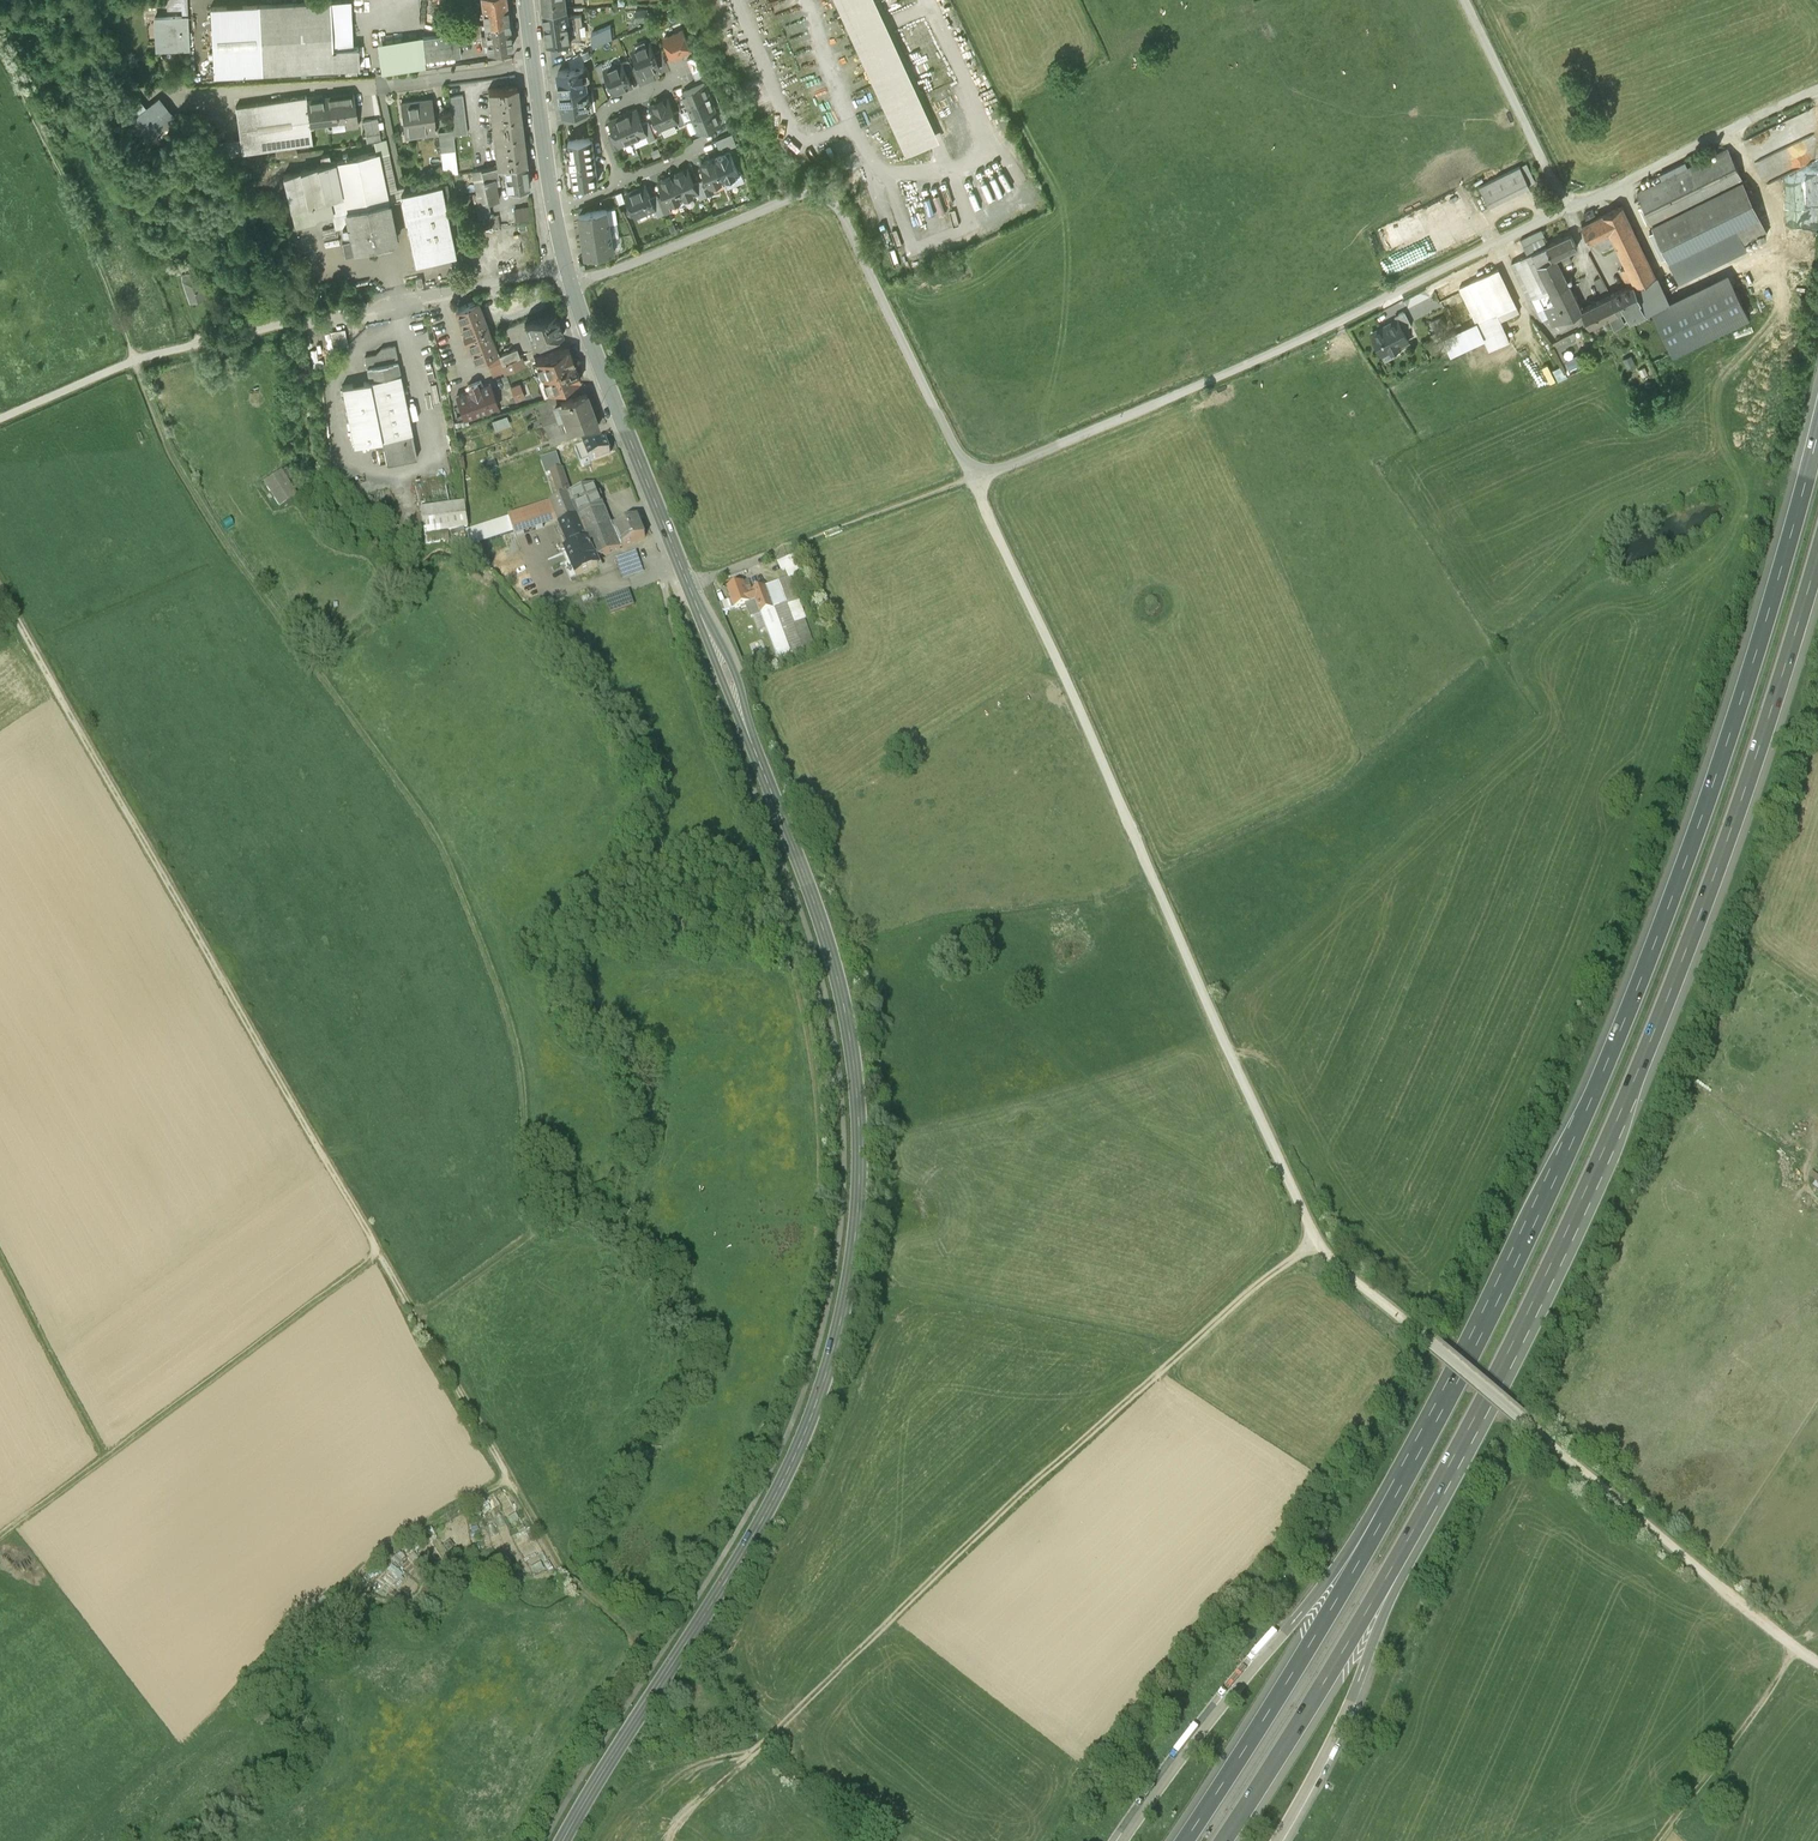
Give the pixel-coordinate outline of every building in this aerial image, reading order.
[(184,15),(189,14),(188,0),(166,0),(167,9),(183,9),(184,15)] [(331,1),(333,48),(353,47),(351,0),(342,0),(331,1)] [(484,22),(508,19),(506,0),(481,0),(484,22)] [(544,9),(566,7),(565,0),(543,0),(544,9)] [(907,154),(940,139),(877,0),(837,0),(907,154)] [(331,1),(210,6),(213,74),(360,68),(359,47),(353,47),(333,48),(331,1)] [(567,7),(566,7),(544,9),(548,42),(571,40),(571,39),(581,38),(579,25),(583,25),(581,14),(568,16),(567,7)] [(648,8),(636,9),(637,20),(649,19),(648,8)] [(188,48),(186,16),(155,17),(156,49),(188,48)] [(512,47),(508,19),(484,22),(486,39),(487,50),(512,47)] [(486,39),(484,22),(470,24),(471,30),(458,32),(459,42),(486,39)] [(683,29),(664,37),(672,57),(691,49),(683,29)] [(460,56),(459,42),(458,32),(422,36),(425,60),(460,56)] [(425,68),(425,60),(422,36),(377,42),(382,75),(425,68)] [(639,65),(642,73),(660,66),(660,65),(654,52),(650,42),(632,49),(639,65)] [(572,46),(573,57),(582,53),(587,50),(585,45),(572,46)] [(661,49),(654,52),(660,65),(666,62),(661,49)] [(568,59),(570,70),(584,68),(582,53),(573,57),(568,59)] [(701,53),(687,58),(696,78),(709,73),(701,53)] [(628,76),(634,73),(632,68),(629,60),(622,62),(628,76)] [(608,78),(614,93),(632,86),(628,76),(622,62),(605,69),(608,78)] [(601,81),(608,78),(605,69),(602,63),(595,65),(601,81)] [(639,65),(632,68),(634,73),(638,81),(644,78),(642,73),(639,65)] [(570,70),(559,71),(561,91),(587,87),(584,68),(570,70)] [(682,92),(688,105),(710,96),(704,83),(682,92)] [(504,165),(526,162),(516,86),(487,89),(488,97),(490,97),(493,120),(491,120),(493,136),(495,135),(498,158),(495,158),(497,167),(504,165)] [(587,87),(561,91),(564,112),(574,111),(590,109),(588,99),(587,87)] [(172,119),(156,100),(146,108),(131,89),(105,97),(144,142),(172,119)] [(322,100),(307,102),(310,125),(327,123),(328,130),(358,125),(353,93),(322,97),(322,100)] [(448,96),(452,129),(453,134),(467,133),(462,94),(448,96)] [(312,142),(310,125),(307,102),(306,95),(235,105),(239,133),(214,137),(216,155),(242,151),(295,144),(312,142)] [(715,109),(710,96),(688,105),(693,118),(715,109)] [(431,98),(400,102),(404,136),(435,132),(434,127),(436,127),(435,123),(434,123),(431,98)] [(590,109),(574,111),(575,118),(594,116),(592,98),(588,99),(590,109)] [(668,98),(650,105),(660,129),(677,122),(674,113),(668,98)] [(721,123),(715,109),(693,118),(698,132),(721,123)] [(636,110),(623,115),(633,140),(646,134),(642,124),(636,110)] [(680,110),(674,113),(677,122),(679,127),(686,124),(680,110)] [(620,145),(633,140),(623,115),(610,121),(615,134),(620,145)] [(366,142),(374,141),(381,140),(377,118),(363,120),(366,142)] [(649,121),(642,124),(646,134),(649,142),(656,139),(649,121)] [(457,173),(453,134),(452,129),(438,131),(443,175),(457,173)] [(732,133),(716,140),(719,146),(735,140),(732,133)] [(621,148),(620,145),(615,134),(608,137),(614,150),(621,148)] [(592,138),(568,141),(570,156),(568,157),(569,164),(571,163),(574,184),(598,181),(592,138)] [(374,141),(377,152),(387,201),(402,198),(400,194),(406,192),(405,186),(396,188),(386,139),(381,140),(374,141)] [(1765,180),(1812,162),(1809,154),(1800,157),(1795,143),(1756,158),(1765,180)] [(296,151),(295,144),(242,151),(243,158),(296,151)] [(1727,146),(1637,190),(1668,254),(1669,253),(1679,271),(1744,237),(1745,239),(1765,229),(1742,180),(1743,179),(1727,146)] [(730,151),(715,157),(725,179),(739,174),(730,151)] [(281,175),(289,208),(341,196),(347,225),(353,250),(373,246),(374,250),(391,247),(390,242),(396,241),(387,201),(377,152),(332,163),(330,155),(321,157),(323,165),(281,175)] [(711,185),(725,179),(715,157),(701,163),(707,179),(710,185),(711,185)] [(530,186),(526,162),(504,165),(505,175),(508,189),(530,186)] [(504,165),(497,167),(471,172),(478,205),(488,203),(498,200),(495,185),(500,184),(497,176),(505,175),(504,165)] [(1529,185),(1520,166),(1479,186),(1483,194),(1477,197),(1482,206),(1487,203),(1488,205),(1529,185)] [(688,168),(673,174),(683,199),(697,193),(694,184),(688,168)] [(669,204),(683,199),(673,174),(659,180),(665,195),(669,204)] [(701,181),(707,197),(714,194),(711,185),(710,185),(707,179),(701,181)] [(701,181),(694,184),(697,193),(700,200),(707,197),(701,181)] [(454,224),(446,184),(406,192),(400,194),(402,198),(415,265),(455,257),(449,225),(454,224)] [(626,193),(636,217),(655,209),(650,198),(645,186),(626,193)] [(621,191),(615,193),(619,205),(626,202),(621,191)] [(657,195),(650,198),(655,209),(657,216),(664,213),(658,198),(657,195)] [(665,195),(658,198),(664,213),(665,214),(672,211),(669,204),(665,195)] [(341,227),(347,225),(341,196),(289,208),(293,226),(312,221),(311,216),(332,211),(336,228),(341,227)] [(475,205),(478,218),(491,215),(488,203),(478,205),(475,205)] [(1634,282),(1640,299),(1661,288),(1621,205),(1581,224),(1589,240),(1596,237),(1603,250),(1616,244),(1627,266),(1634,282)] [(515,221),(531,219),(529,206),(514,208),(515,221)] [(579,213),(582,227),(610,223),(608,209),(579,213)] [(631,217),(628,210),(623,212),(626,220),(631,217)] [(498,214),(491,215),(478,218),(475,218),(478,230),(501,226),(498,214)] [(612,237),(610,223),(582,227),(584,241),(612,237)] [(347,252),(353,250),(347,225),(341,227),(347,252)] [(1528,244),(1532,252),(1545,245),(1547,245),(1543,237),(1545,236),(1542,230),(1520,240),(1523,246),(1528,244)] [(1547,245),(1545,245),(1552,258),(1556,256),(1567,251),(1577,246),(1571,233),(1547,245)] [(614,252),(612,237),(584,241),(586,256),(614,252)] [(1532,252),(1537,263),(1550,291),(1568,282),(1560,265),(1556,256),(1552,258),(1545,245),(1532,252)] [(1572,260),(1567,251),(1556,256),(1560,265),(1572,260)] [(1531,297),(1550,291),(1537,263),(1532,252),(1511,261),(1528,298),(1531,297)] [(1620,269),(1628,285),(1634,282),(1627,266),(1620,269)] [(1519,311),(1499,268),(1459,286),(1476,321),(1443,337),(1451,353),(1484,338),(1489,349),(1510,340),(1500,319),(1519,311)] [(1728,272),(1667,301),(1652,308),(1673,352),(1748,315),(1728,272)] [(192,274),(182,277),(190,305),(206,300),(199,278),(193,279),(192,274)] [(1594,278),(1600,290),(1606,287),(1600,275),(1594,278)] [(1581,309),(1568,282),(1550,291),(1555,300),(1543,306),(1548,316),(1552,323),(1581,309)] [(1628,285),(1610,293),(1618,309),(1623,306),(1629,318),(1629,319),(1646,311),(1640,299),(1634,282),(1628,285)] [(1667,301),(1661,288),(1640,299),(1646,311),(1652,308),(1667,301)] [(1550,291),(1531,297),(1536,309),(1542,319),(1548,316),(1543,306),(1555,300),(1550,291)] [(1614,325),(1629,318),(1623,306),(1618,309),(1610,293),(1581,307),(1589,323),(1608,313),(1614,325)] [(478,300),(455,309),(464,331),(462,332),(465,339),(467,338),(475,361),(486,356),(498,352),(478,300)] [(524,322),(533,344),(563,332),(555,310),(524,322)] [(1394,315),(1396,319),(1398,318),(1402,328),(1411,324),(1404,310),(1394,315)] [(1408,339),(1402,328),(1398,318),(1396,319),(1389,323),(1389,321),(1380,325),(1381,327),(1371,331),(1385,359),(1392,356),(1388,349),(1408,339)] [(345,328),(330,331),(334,348),(348,345),(345,328)] [(1570,368),(1585,362),(1573,332),(1558,338),(1570,368)] [(387,464),(417,458),(394,345),(382,347),(383,352),(365,356),(369,379),(342,385),(354,445),(382,439),(387,464)] [(535,359),(541,375),(574,362),(569,346),(535,359)] [(486,356),(494,377),(505,372),(523,365),(517,348),(499,355),(498,352),(486,356)] [(580,377),(574,362),(541,375),(546,390),(580,377)] [(530,394),(525,381),(511,386),(516,400),(530,394)] [(470,392),(456,396),(464,419),(498,407),(490,385),(483,387),(481,382),(468,386),(470,392)] [(554,407),(559,420),(592,408),(586,392),(560,401),(561,404),(554,407)] [(598,424),(592,408),(559,420),(564,432),(571,430),(572,433),(598,424)] [(506,415),(491,421),(494,430),(509,425),(506,415)] [(582,468),(611,456),(605,441),(575,452),(582,468)] [(547,478),(552,476),(563,472),(557,456),(541,462),(547,478)] [(279,471),(263,482),(279,505),(291,498),(292,500),(297,497),(279,471)] [(570,496),(563,472),(552,476),(560,499),(570,496)] [(595,488),(571,496),(581,520),(604,510),(595,488)] [(581,520),(571,496),(570,496),(552,504),(560,524),(561,527),(561,528),(570,551),(571,552),(589,543),(597,560),(623,550),(613,526),(611,527),(604,510),(581,520)] [(468,528),(465,503),(420,509),(424,534),(468,528)] [(516,538),(560,524),(552,504),(509,517),(514,532),(516,538)] [(479,543),(514,532),(509,517),(474,528),(479,543)] [(622,523),(613,526),(623,550),(646,540),(638,522),(628,526),(627,523),(623,525),(622,523)] [(597,561),(597,560),(589,543),(571,552),(570,551),(565,553),(576,577),(598,568),(595,561),(597,561)] [(617,562),(623,579),(643,572),(636,554),(617,562)] [(789,579),(791,578),(805,572),(799,557),(789,560),(778,564),(781,570),(785,569),(789,579)] [(778,584),(786,605),(773,610),(761,615),(779,665),(805,655),(804,652),(815,647),(805,621),(807,620),(791,578),(789,579),(778,584)] [(761,615),(773,610),(765,589),(752,594),(748,583),(728,591),(735,610),(740,608),(756,602),(761,615)] [(778,584),(765,589),(773,610),(786,605),(778,584)] [(752,618),(761,615),(756,602),(740,608),(742,612),(749,610),(752,618)] [(1718,1088),(1714,1094),(1726,1101),(1729,1095),(1718,1088)] [(1751,1133),(1755,1125),(1742,1118),(1738,1126),(1751,1133)]
